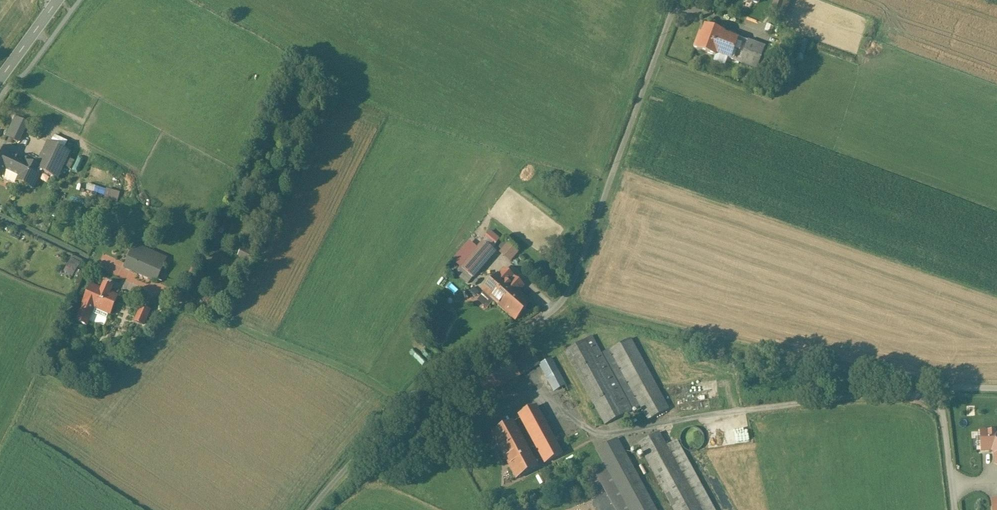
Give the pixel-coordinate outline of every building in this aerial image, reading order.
[(788,0),(775,0),(771,11),(785,16),(791,1),(788,0)] [(716,56),(716,54),(723,36),(723,34),(705,27),(700,40),(698,39),(694,49),(716,56)] [(736,41),(723,36),(716,54),(757,69),(765,48),(737,38),(736,41)] [(28,124),(16,118),(7,138),(18,143),(28,124)] [(55,135),(52,143),(66,148),(69,140),(55,135)] [(42,171),(41,172),(59,180),(71,153),(48,142),(36,168),(37,168),(42,171)] [(36,168),(11,156),(10,158),(0,153),(0,178),(1,179),(2,178),(15,184),(16,181),(18,182),(20,186),(23,185),(27,186),(29,183),(30,183),(35,185),(41,172),(42,171),(37,168),(36,168)] [(96,184),(93,192),(118,201),(121,192),(96,184)] [(500,240),(490,231),(484,237),(495,246),(500,240)] [(258,247),(245,241),(238,257),(250,263),(258,247)] [(483,242),(455,273),(468,283),(495,253),(483,242)] [(519,253),(507,243),(499,253),(510,263),(519,253)] [(131,251),(124,268),(158,283),(165,265),(131,251)] [(80,264),(72,259),(65,272),(73,277),(80,264)] [(504,269),(483,293),(493,301),(516,321),(531,304),(518,293),(523,287),(504,269)] [(91,287),(76,321),(87,325),(92,314),(106,320),(117,298),(111,295),(113,289),(104,286),(101,290),(91,287)] [(487,308),(493,301),(483,293),(477,299),(487,308)] [(149,311),(141,308),(135,322),(143,325),(149,311)] [(601,355),(591,337),(586,340),(626,414),(631,411),(601,355)] [(630,339),(609,350),(640,406),(648,421),(669,410),(658,389),(630,339)] [(626,414),(586,340),(565,351),(605,425),(626,414)] [(640,406),(609,350),(604,353),(634,409),(640,406)] [(551,359),(540,365),(554,391),(565,385),(551,359)] [(525,360),(514,366),(520,376),(530,370),(525,360)] [(536,407),(519,416),(520,418),(513,422),(525,444),(532,440),(545,464),(562,455),(536,407)] [(513,422),(491,434),(516,479),(538,467),(525,444),(513,422)] [(695,430),(689,430),(686,431),(685,432),(682,434),(680,438),(680,442),(680,447),(682,450),(685,453),(689,455),(693,455),(697,454),(700,451),(703,447),(703,443),(703,437),(699,432),(695,430)] [(981,432),(981,451),(991,451),(995,454),(996,464),(996,431),(981,432)] [(659,433),(638,444),(674,509),(701,509),(659,433)] [(617,439),(596,450),(629,509),(656,509),(617,439)]
